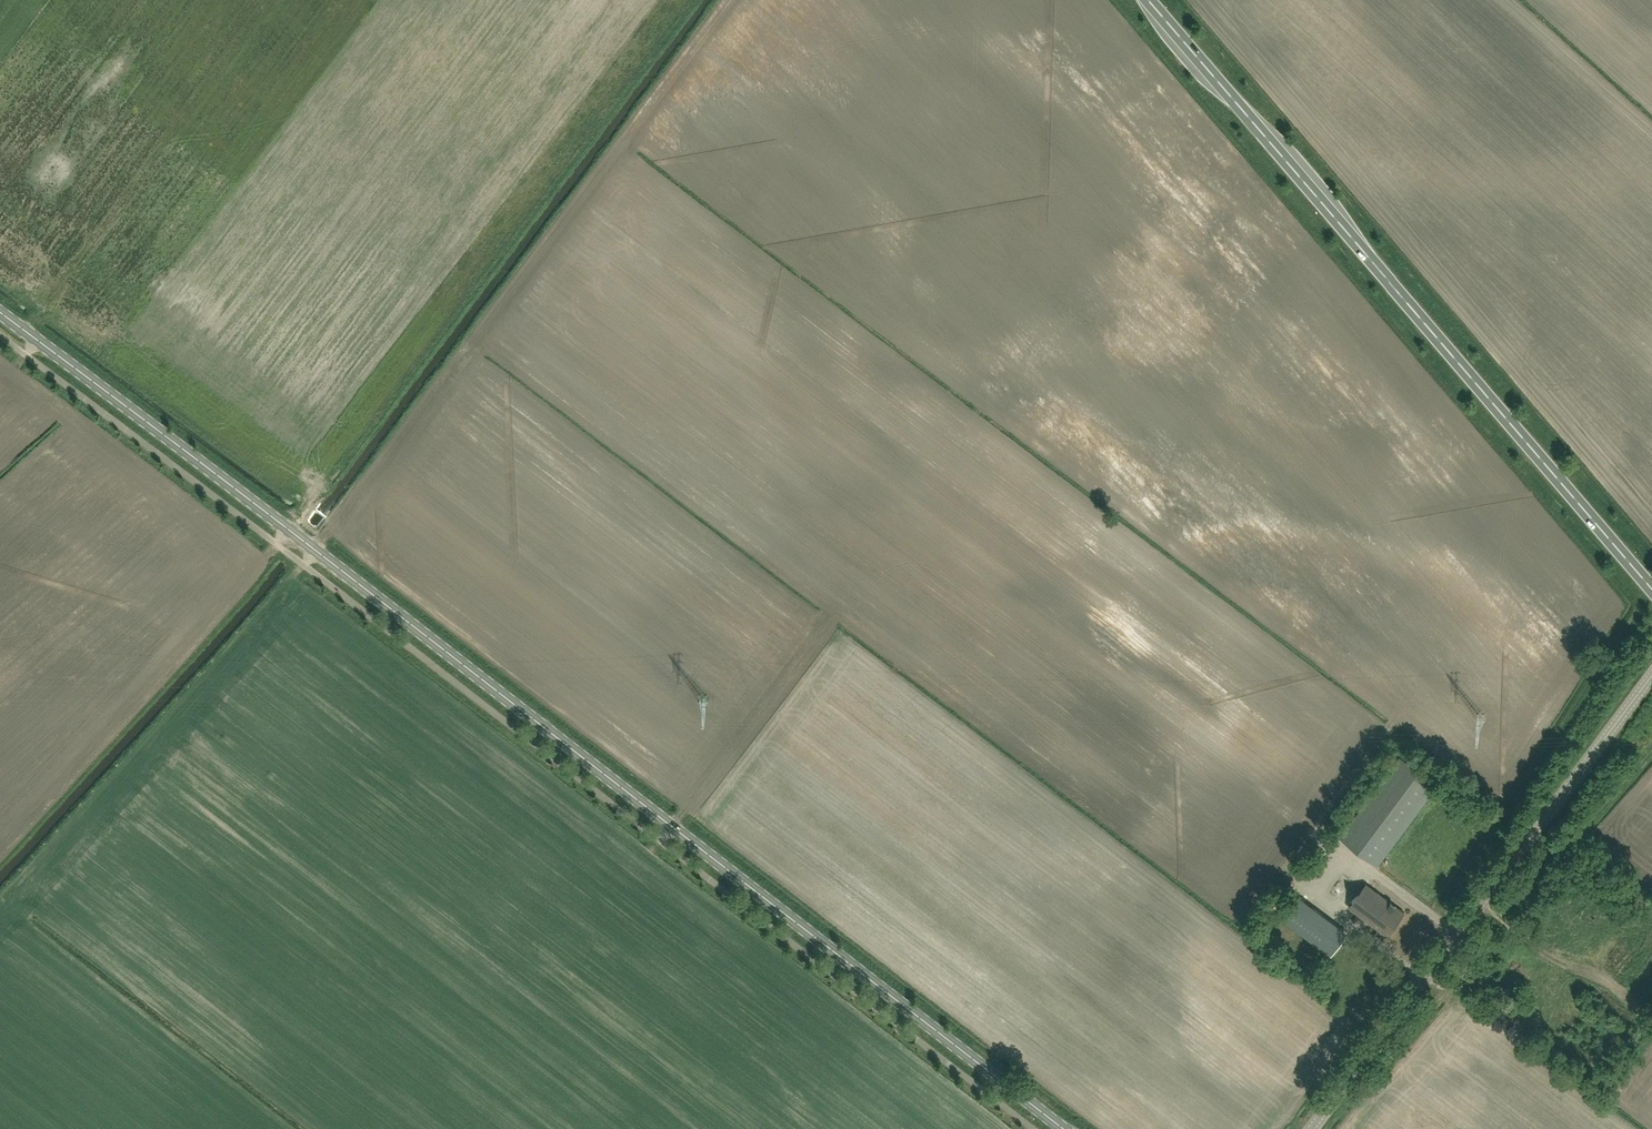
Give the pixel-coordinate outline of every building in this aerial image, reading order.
[(1340,836),(1378,864),(1438,783),(1400,755),(1340,836)] [(1387,936),(1405,913),(1366,884),(1349,907),(1387,936)] [(1306,936),(1322,914),(1296,895),(1280,917),(1306,936)] [(1340,927),(1323,948),(1332,955),(1348,933),(1340,927)]
